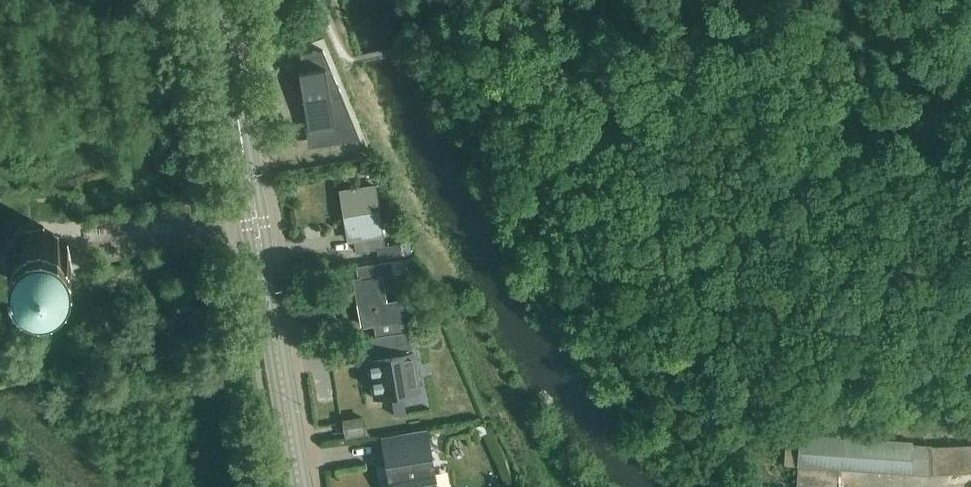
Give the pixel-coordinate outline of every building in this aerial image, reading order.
[(302,53),(300,53),(303,70),(302,70),(304,78),(304,77),(305,85),(301,86),(304,103),(309,132),(347,126),(349,125),(339,100),(338,101),(334,92),(341,91),(323,49),(312,51),(313,54),(302,55),(302,53)] [(375,184),(341,188),(348,239),(354,238),(356,253),(377,250),(379,260),(402,256),(400,244),(383,246),(382,234),(375,184)] [(68,265),(73,264),(69,243),(64,244),(57,235),(45,230),(45,227),(21,232),(22,235),(11,242),(9,254),(4,255),(8,277),(15,275),(22,285),(34,289),(35,295),(56,291),(55,286),(66,275),(68,265)] [(362,324),(373,322),(375,334),(410,328),(408,316),(418,315),(415,297),(386,301),(382,276),(394,274),(391,261),(356,266),(358,278),(354,278),(362,324)] [(398,354),(368,358),(374,395),(395,392),(419,388),(417,378),(411,340),(396,343),(398,354)] [(344,418),(346,433),(363,431),(361,415),(344,418)] [(390,486),(438,486),(428,428),(381,436),(390,486)] [(785,467),(799,468),(797,486),(839,486),(840,471),(933,477),(933,474),(970,472),(970,447),(932,449),(932,446),(787,437),(785,467)]
